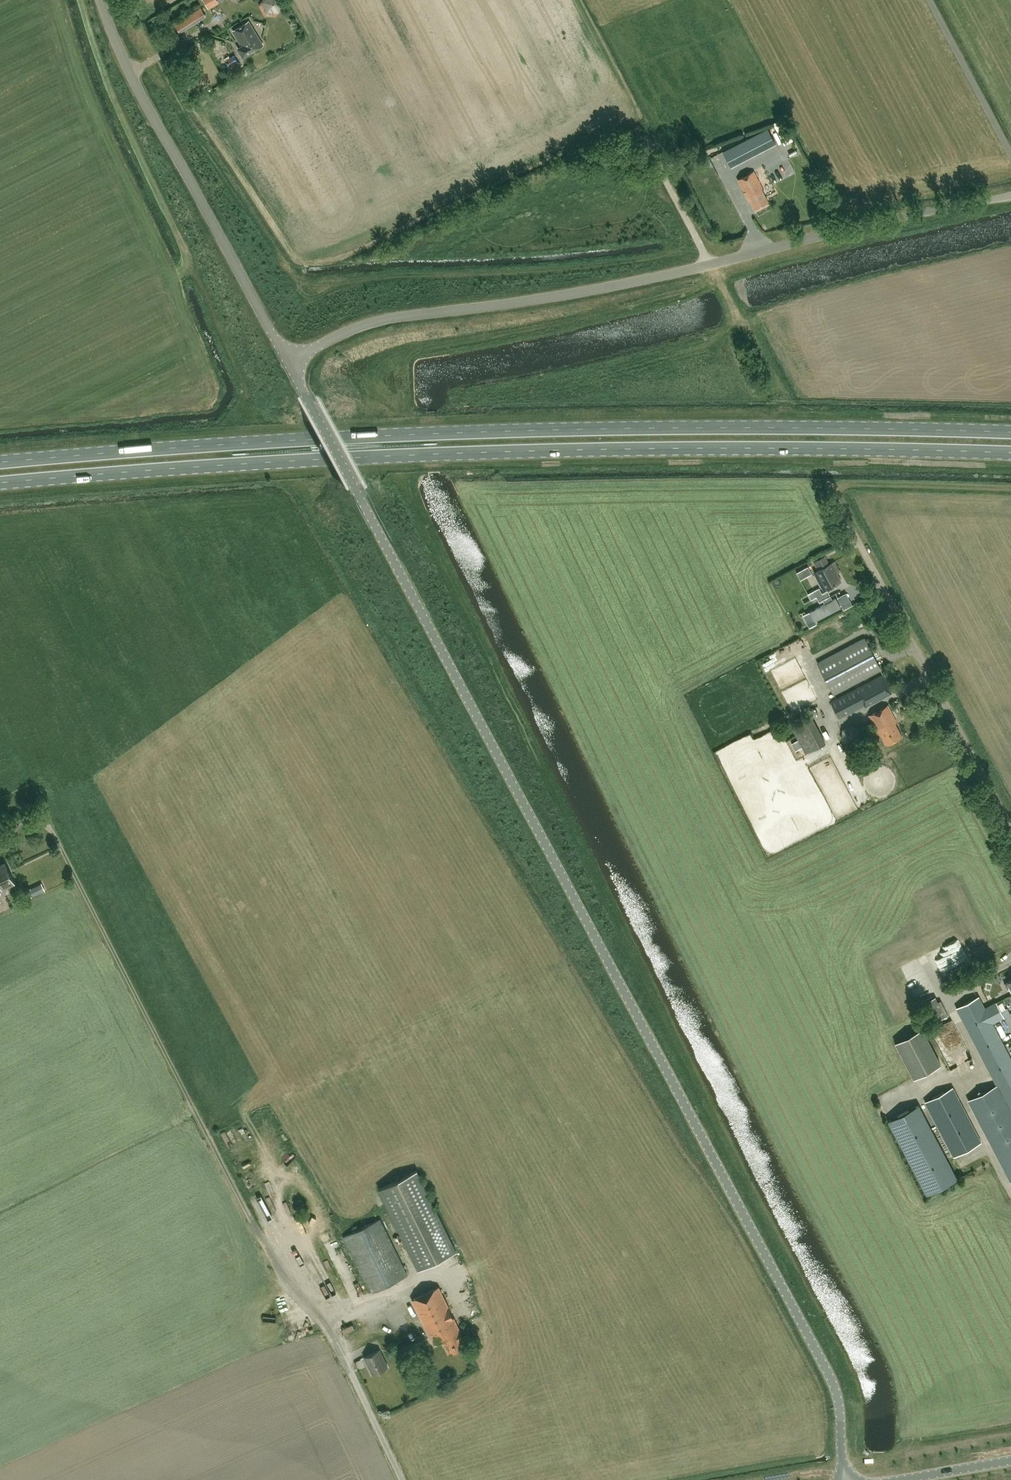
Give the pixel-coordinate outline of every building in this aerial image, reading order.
[(262,1),(268,11),(279,11),(284,2),(283,0),(263,0),(262,1)] [(201,8),(174,24),(180,32),(206,16),(201,8)] [(233,31),(243,46),(238,48),(244,57),(263,45),(248,21),(233,31)] [(203,50),(199,41),(189,47),(193,55),(203,50)] [(237,61),(234,56),(227,60),(229,66),(237,61)] [(775,143),(768,128),(723,152),(726,157),(731,167),(775,143)] [(627,145),(635,143),(633,137),(625,140),(627,145)] [(781,160),(765,167),(776,190),(792,182),(781,160)] [(738,179),(749,201),(750,201),(755,209),(769,202),(762,190),(764,189),(754,171),(738,179)] [(824,556),(814,562),(819,570),(815,572),(824,590),(841,581),(832,563),(829,565),(824,556)] [(819,587),(808,594),(811,599),(816,596),(819,602),(831,596),(828,590),(822,593),(819,587)] [(836,598),(810,611),(815,620),(840,607),(836,598)] [(864,638),(818,663),(834,694),(881,669),(864,638)] [(885,674),(831,702),(839,718),(893,690),(885,674)] [(897,722),(888,705),(869,715),(878,733),(880,731),(887,745),(902,736),(895,723),(897,722)] [(791,726),(805,753),(825,743),(811,716),(791,726)] [(842,740),(851,746),(860,742),(861,730),(852,725),(842,730),(842,740)] [(10,872),(5,863),(0,865),(0,877),(10,872)] [(10,872),(0,877),(0,889),(15,882),(10,872)] [(41,882),(34,885),(38,892),(44,889),(41,882)] [(979,996),(957,1008),(997,1085),(1010,1112),(1010,1058),(993,1023),(985,1008),(979,996)] [(948,1016),(940,1001),(938,1003),(935,998),(923,1004),(933,1023),(948,1016)] [(996,1002),(985,1008),(993,1023),(994,1022),(992,1017),(995,1015),(993,1010),(998,1007),(996,1002)] [(1004,1017),(998,1007),(993,1010),(995,1015),(992,1017),(994,1022),(1004,1017)] [(941,1064),(921,1027),(894,1041),(914,1078),(941,1064)] [(968,1100),(1010,1180),(1010,1112),(997,1085),(968,1100)] [(981,1142),(953,1087),(926,1101),(954,1156),(981,1142)] [(955,1178),(918,1105),(889,1121),(927,1193),(955,1178)] [(238,1125),(242,1133),(257,1126),(252,1118),(238,1125)] [(379,1189),(419,1270),(456,1251),(417,1170),(379,1189)] [(253,1215),(258,1212),(251,1199),(246,1201),(253,1215)] [(279,1204),(284,1220),(290,1218),(285,1202),(279,1204)] [(371,1293),(408,1275),(380,1218),(343,1236),(371,1293)] [(308,1250),(316,1264),(320,1261),(312,1248),(308,1250)] [(450,1354),(467,1345),(459,1331),(460,1331),(437,1287),(411,1301),(434,1344),(442,1340),(450,1354)] [(283,1323),(296,1320),(294,1310),(281,1313),(283,1323)] [(398,1321),(403,1318),(398,1310),(394,1313),(398,1321)] [(206,1312),(193,1316),(197,1327),(210,1322),(206,1312)] [(343,1336),(355,1331),(352,1325),(340,1330),(343,1336)] [(284,1330),(271,1338),(274,1343),(287,1335),(284,1330)] [(191,1351),(202,1347),(198,1336),(187,1340),(191,1351)] [(373,1374),(388,1366),(379,1349),(365,1357),(373,1374)]
